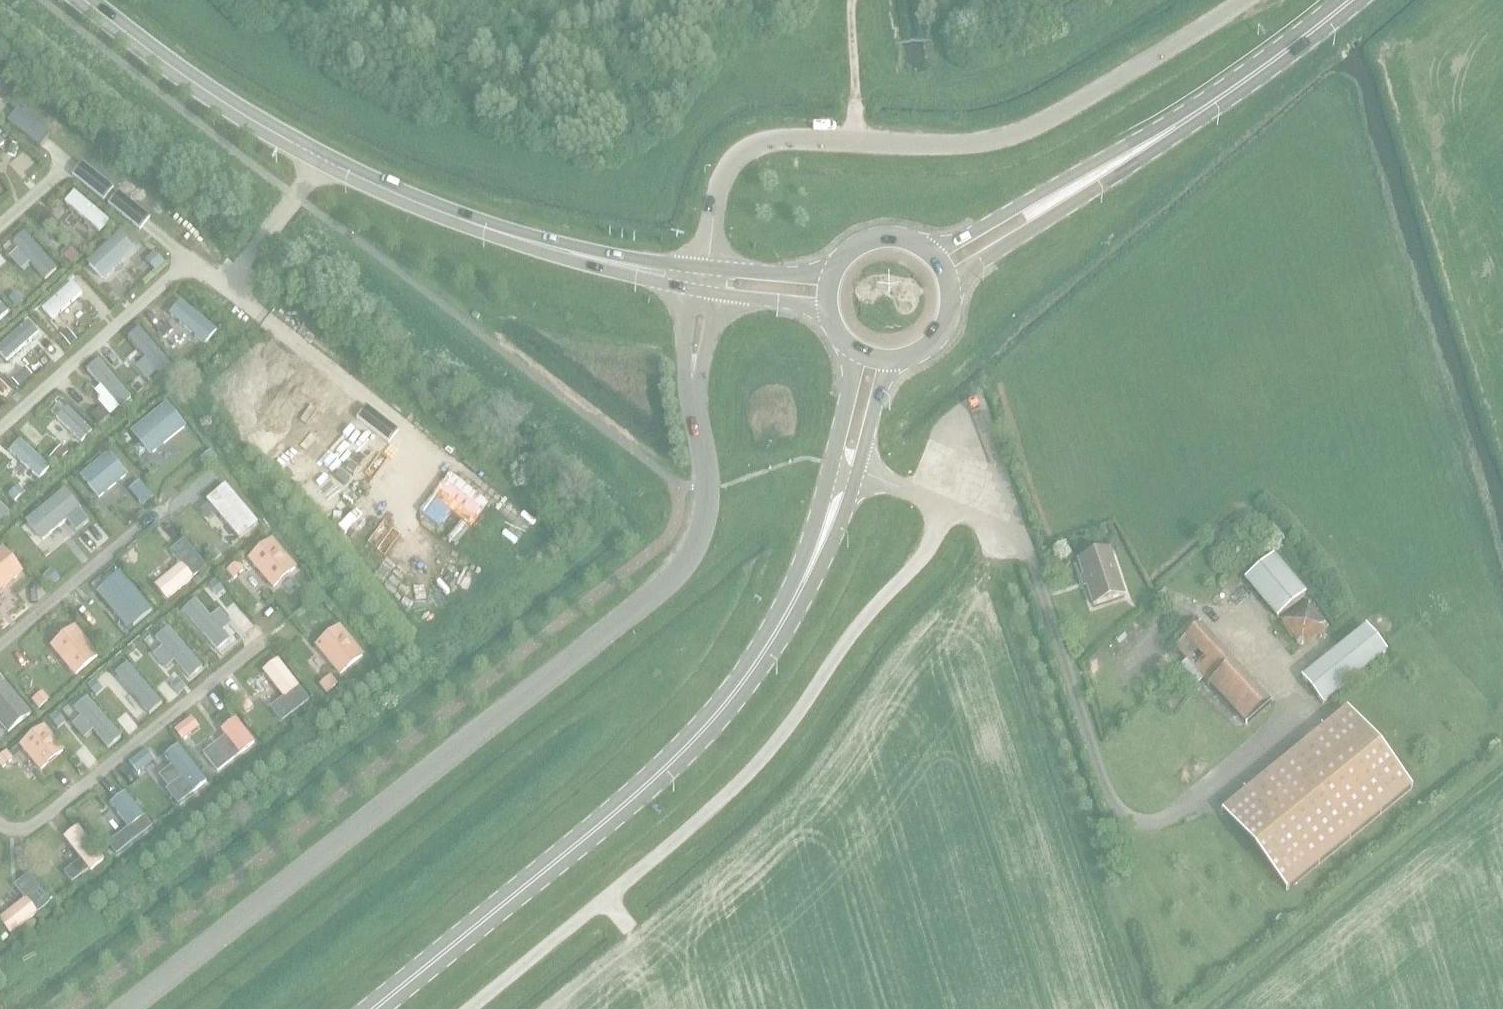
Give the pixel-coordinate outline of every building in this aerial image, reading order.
[(65,203),(99,231),(108,220),(75,192),(65,203)] [(120,238),(91,267),(101,277),(130,248),(120,238)] [(21,249),(45,278),(55,269),(31,240),(21,249)] [(72,283),(42,310),(52,320),(82,293),(72,283)] [(172,313),(205,342),(215,330),(182,302),(172,313)] [(0,347),(0,366),(29,340),(20,329),(0,347)] [(134,343),(159,373),(169,365),(144,335),(134,343)] [(94,380),(119,408),(130,399),(105,370),(94,380)] [(139,374),(129,383),(137,392),(140,396),(150,388),(146,384),(147,384),(139,374)] [(57,419),(81,443),(91,433),(67,409),(57,419)] [(119,446),(133,461),(172,426),(158,411),(119,446)] [(9,449),(39,477),(47,468),(16,440),(9,449)] [(72,488),(85,504),(124,469),(111,453),(72,488)] [(205,511),(229,541),(254,520),(230,491),(205,511)] [(21,534),(35,550),(74,515),(60,500),(21,534)] [(272,539),(248,559),(272,589),(297,568),(272,539)] [(180,564),(154,586),(166,601),(206,567),(183,540),(169,552),(180,564)] [(22,573),(2,548),(0,549),(0,591),(22,573)] [(1078,560),(1093,605),(1123,595),(1108,550),(1078,560)] [(1245,579),(1277,618),(1305,595),(1272,556),(1245,579)] [(123,585),(98,606),(123,636),(148,615),(123,585)] [(214,634),(239,613),(218,588),(193,608),(214,634)] [(1245,724),(1269,703),(1194,619),(1177,634),(1183,641),(1175,647),(1186,659),(1174,670),(1191,689),(1203,678),(1245,724)] [(315,646),(339,675),(364,654),(340,625),(315,646)] [(75,626),(50,646),(74,677),(99,656),(75,626)] [(1301,678),(1322,703),(1385,653),(1364,628),(1301,678)] [(158,680),(183,659),(162,634),(137,654),(158,680)] [(277,659),(263,671),(283,698),(270,708),(281,721),(308,701),(277,659)] [(100,726),(125,705),(105,680),(80,700),(100,726)] [(0,686),(0,723),(8,732),(30,714),(4,683),(0,686)] [(241,753),(256,742),(224,700),(209,711),(241,753)] [(1223,813),(1286,891),(1413,789),(1348,710),(1223,813)] [(44,725),(19,746),(39,771),(64,750),(44,725)] [(189,792),(204,781),(172,739),(157,751),(189,792)] [(135,838),(150,826),(118,785),(103,796),(135,838)] [(77,826),(63,838),(81,860),(64,873),(71,882),(88,869),(89,871),(104,860),(77,826)] [(25,899),(0,919),(11,933),(49,902),(28,876),(15,886),(25,899)]
